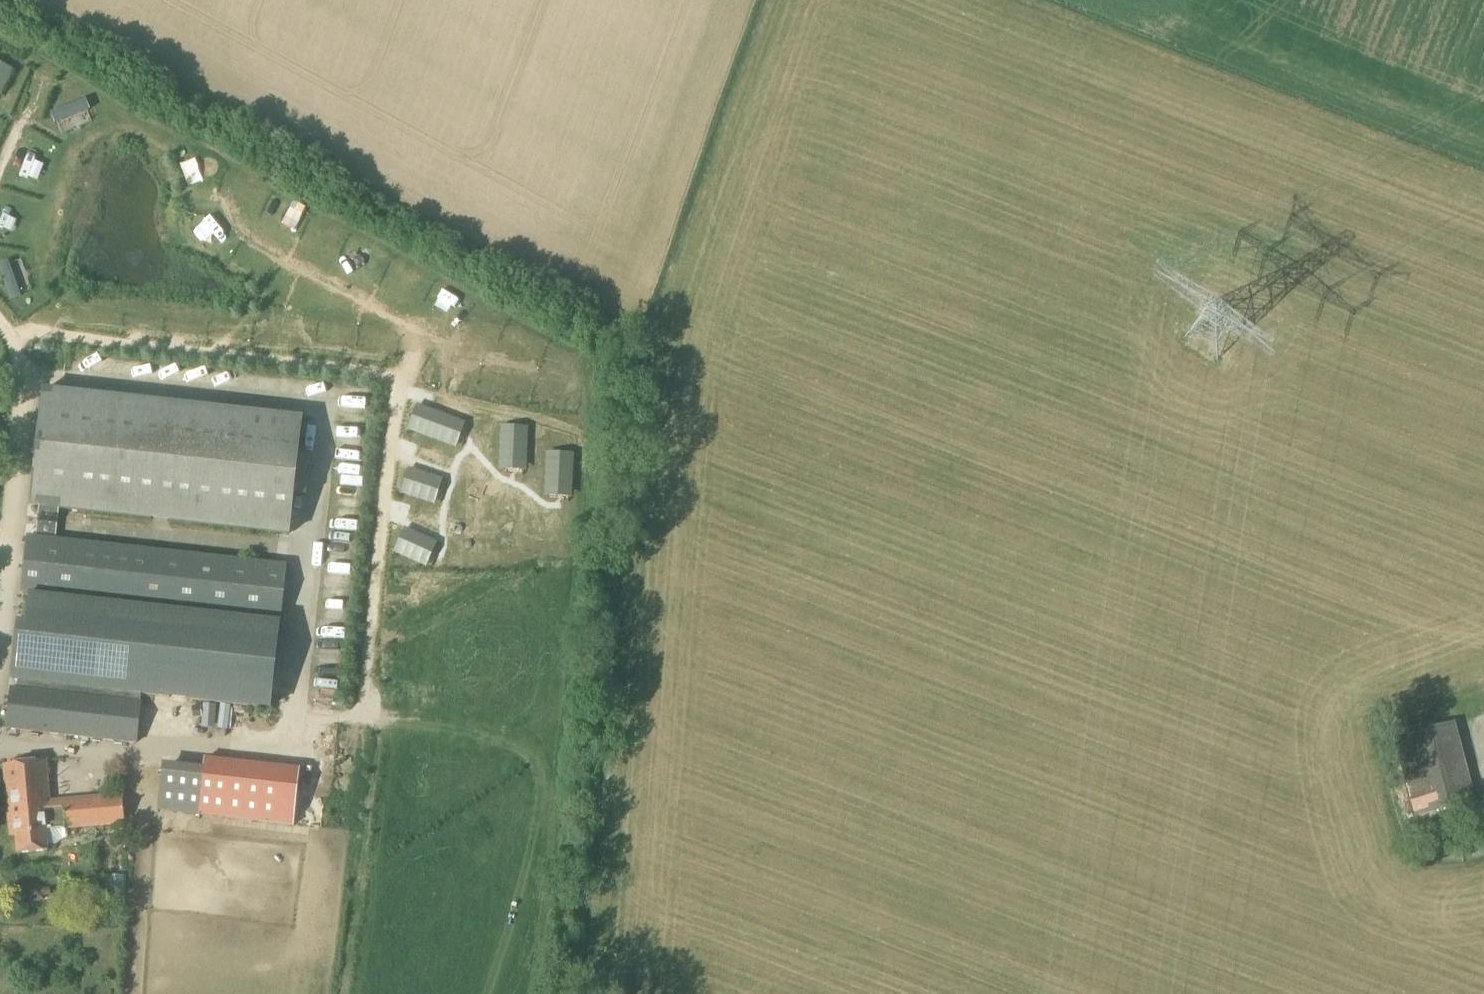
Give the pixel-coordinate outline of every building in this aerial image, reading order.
[(85,99),(50,113),(54,124),(89,110),(85,99)] [(9,301),(21,297),(8,262),(0,265),(0,275),(9,301)] [(44,389),(31,503),(39,504),(35,536),(55,538),(59,506),(289,532),(302,418),(44,389)] [(26,535),(20,594),(28,595),(29,595),(279,623),(286,564),(55,538),(35,536),(26,535)] [(11,688),(6,729),(135,744),(141,695),(270,709),(279,623),(29,595),(25,626),(18,625),(11,681),(17,681),(16,689),(11,688)] [(1475,801),(1454,722),(1392,739),(1413,818),(1475,801)] [(163,766),(157,811),(198,816),(221,819),(293,828),(300,768),(228,760),(205,757),(203,771),(163,766)] [(47,852),(46,830),(64,829),(124,825),(122,796),(49,801),(45,762),(3,765),(9,838),(15,837),(17,854),(47,852)] [(27,896),(33,901),(40,900),(44,895),(49,895),(48,887),(43,888),(38,883),(31,883),(26,890),(27,896)]
